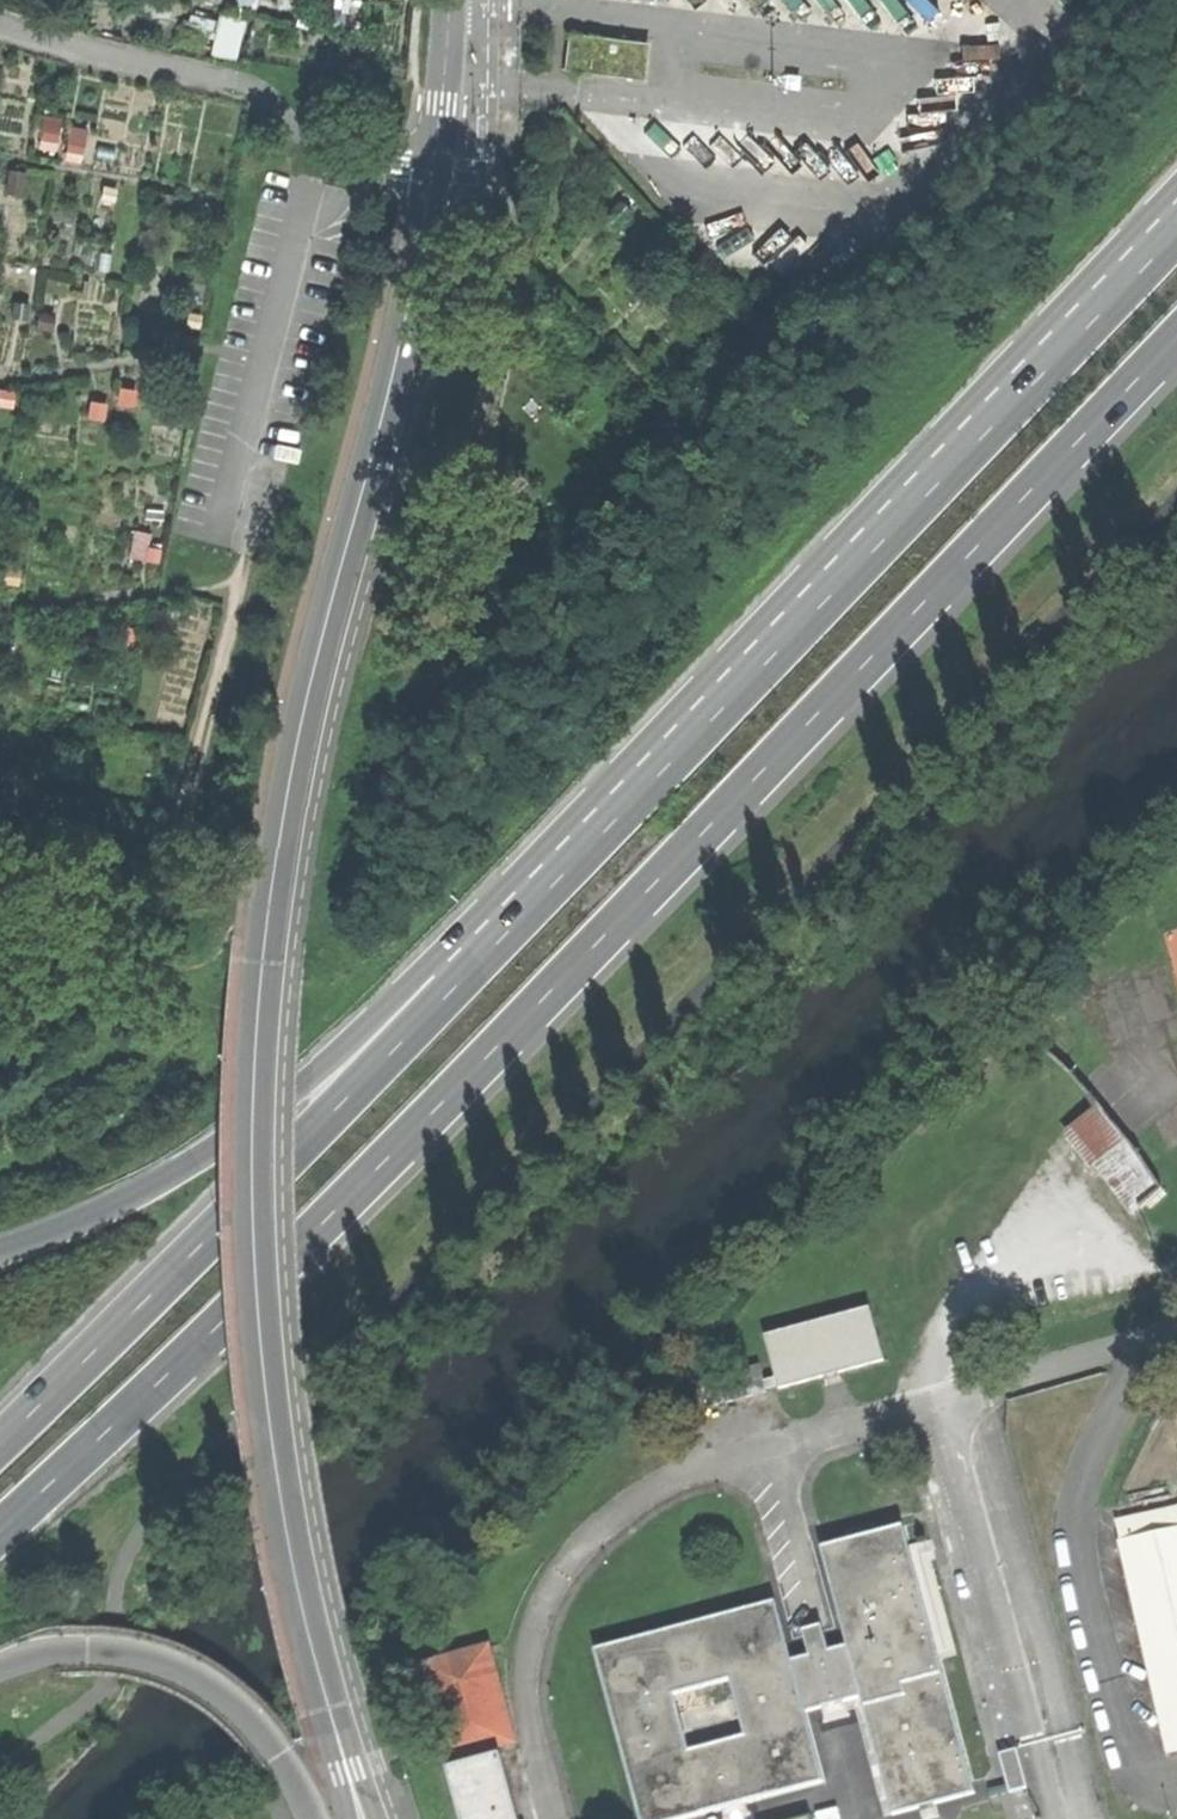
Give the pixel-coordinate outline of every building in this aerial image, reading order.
[(212,55),(229,59),(240,14),(223,10),(212,55)] [(192,35),(209,39),(213,22),(196,18),(192,35)] [(52,153),(65,119),(49,112),(36,146),(52,153)] [(1131,1149),(1096,1109),(1066,1132),(1092,1165),(1094,1163),(1133,1212),(1139,1208),(1137,1205),(1159,1189),(1131,1149)] [(779,1388),(883,1361),(869,1309),(765,1336),(776,1378),(779,1388)] [(763,1381),(759,1365),(708,1378),(715,1405),(766,1392),(763,1381)] [(776,1378),(763,1381),(766,1392),(779,1388),(776,1378)] [(1176,1750),(1176,1509),(1118,1522),(1122,1541),(1119,1541),(1166,1752),(1176,1750)] [(902,1526),(821,1548),(848,1646),(861,1696),(893,1814),(973,1793),(902,1526)] [(595,1649),(641,1818),(684,1818),(822,1781),(804,1712),(790,1662),(774,1602),(595,1649)] [(848,1646),(790,1662),(804,1712),(861,1696),(848,1646)] [(419,1666),(446,1763),(469,1756),(471,1764),(448,1770),(461,1818),(517,1818),(500,1756),(479,1761),(477,1754),(514,1744),(488,1648),(419,1666)] [(1016,1749),(998,1754),(1009,1793),(1027,1788),(1016,1749)]
